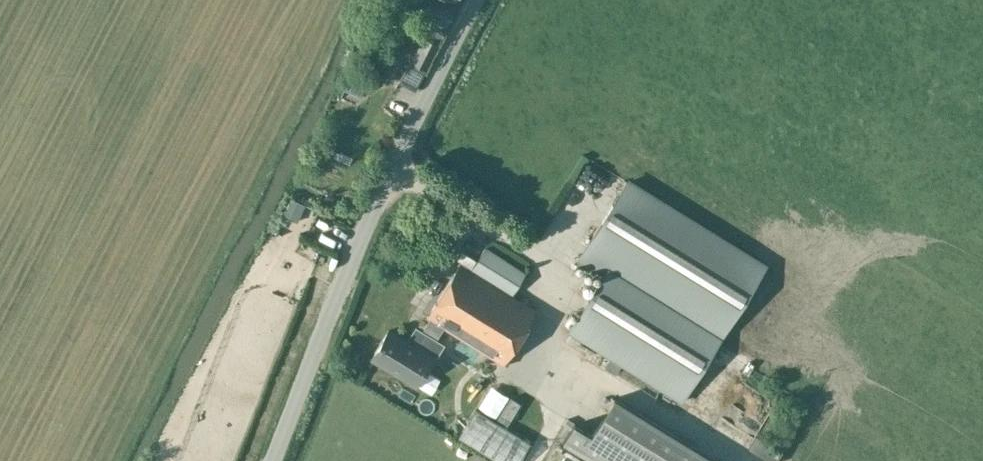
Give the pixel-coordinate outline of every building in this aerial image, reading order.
[(443,1),(440,0),(423,37),(421,41),(437,49),(449,26),(448,26),(456,8),(453,6),(456,0),(443,0),(443,1)] [(421,41),(410,61),(426,70),(437,49),(421,41)] [(370,65),(364,77),(374,81),(380,70),(370,65)] [(627,182),(587,247),(612,263),(613,261),(725,331),(764,268),(627,182)] [(458,264),(427,317),(429,318),(443,327),(502,364),(535,311),(510,296),(524,274),(484,249),(469,270),(458,264)] [(612,263),(569,332),(681,402),(725,331),(613,261),(612,263)] [(387,329),(369,357),(416,386),(443,343),(436,339),(443,327),(429,318),(422,330),(415,326),(406,341),(387,329)] [(614,375),(620,366),(609,359),(603,368),(614,375)] [(614,397),(591,434),(574,424),(562,443),(591,460),(718,460),(614,397)] [(462,429),(455,439),(476,454),(483,445),(462,429)] [(783,451),(757,435),(749,448),(771,460),(776,460),(783,451)]
